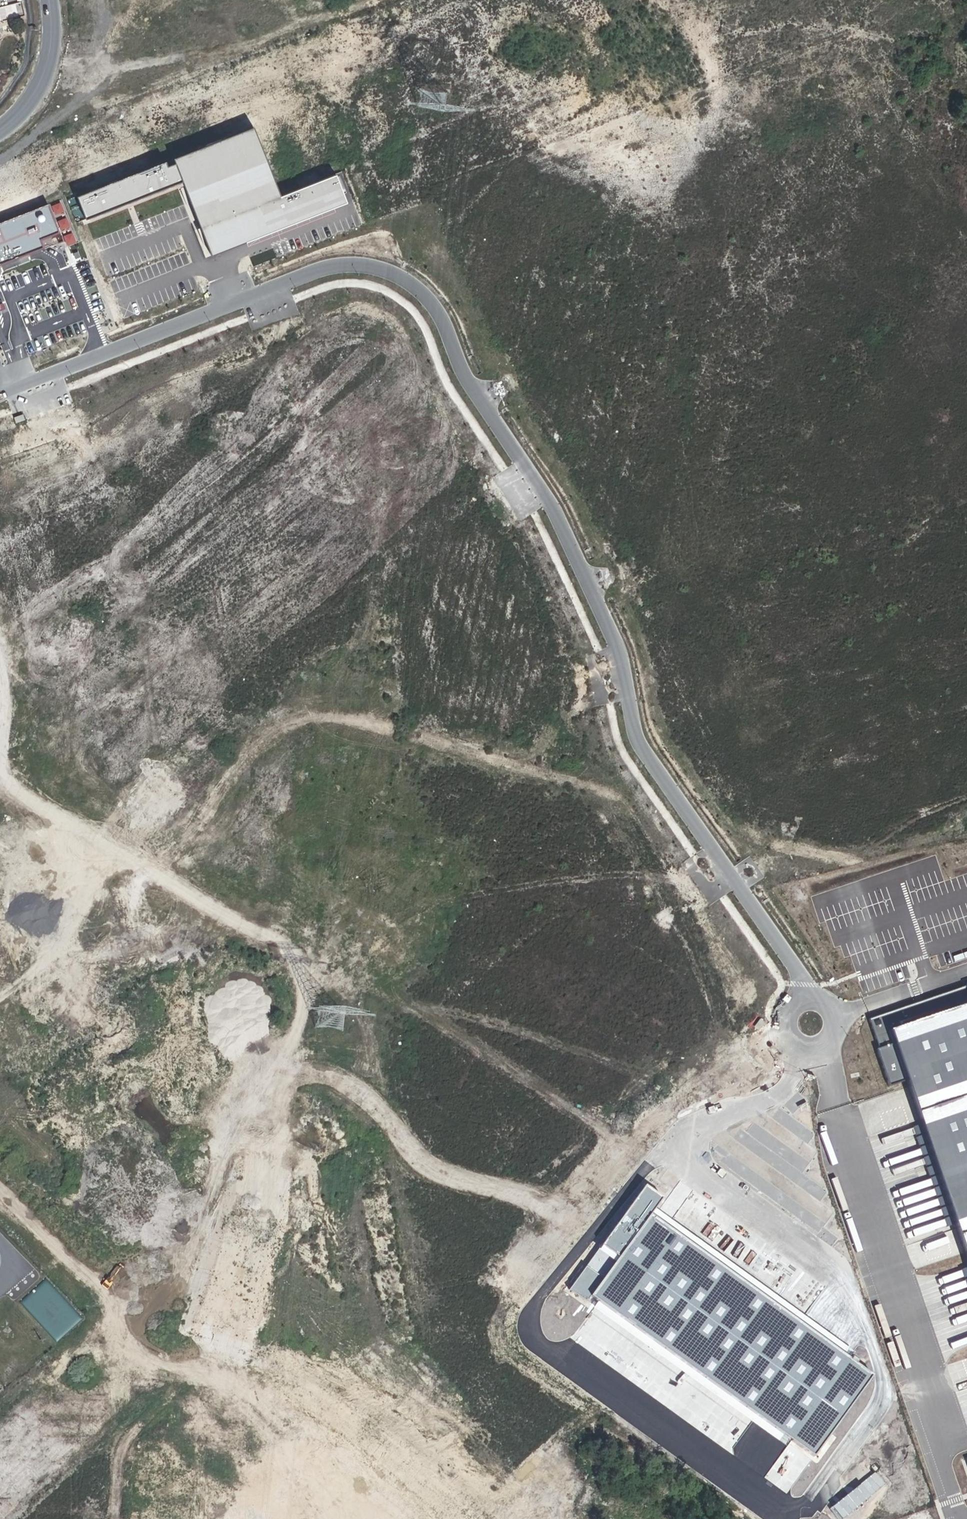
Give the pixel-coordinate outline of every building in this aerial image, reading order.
[(213,254),(349,201),(340,172),(281,196),(256,126),(177,157),(184,177),(213,254)] [(177,157),(79,194),(86,215),(184,177),(177,157)] [(0,223),(0,266),(45,247),(42,239),(59,233),(50,205),(35,209),(0,223)] [(895,1031),(966,1243),(966,1006),(895,1031)]
